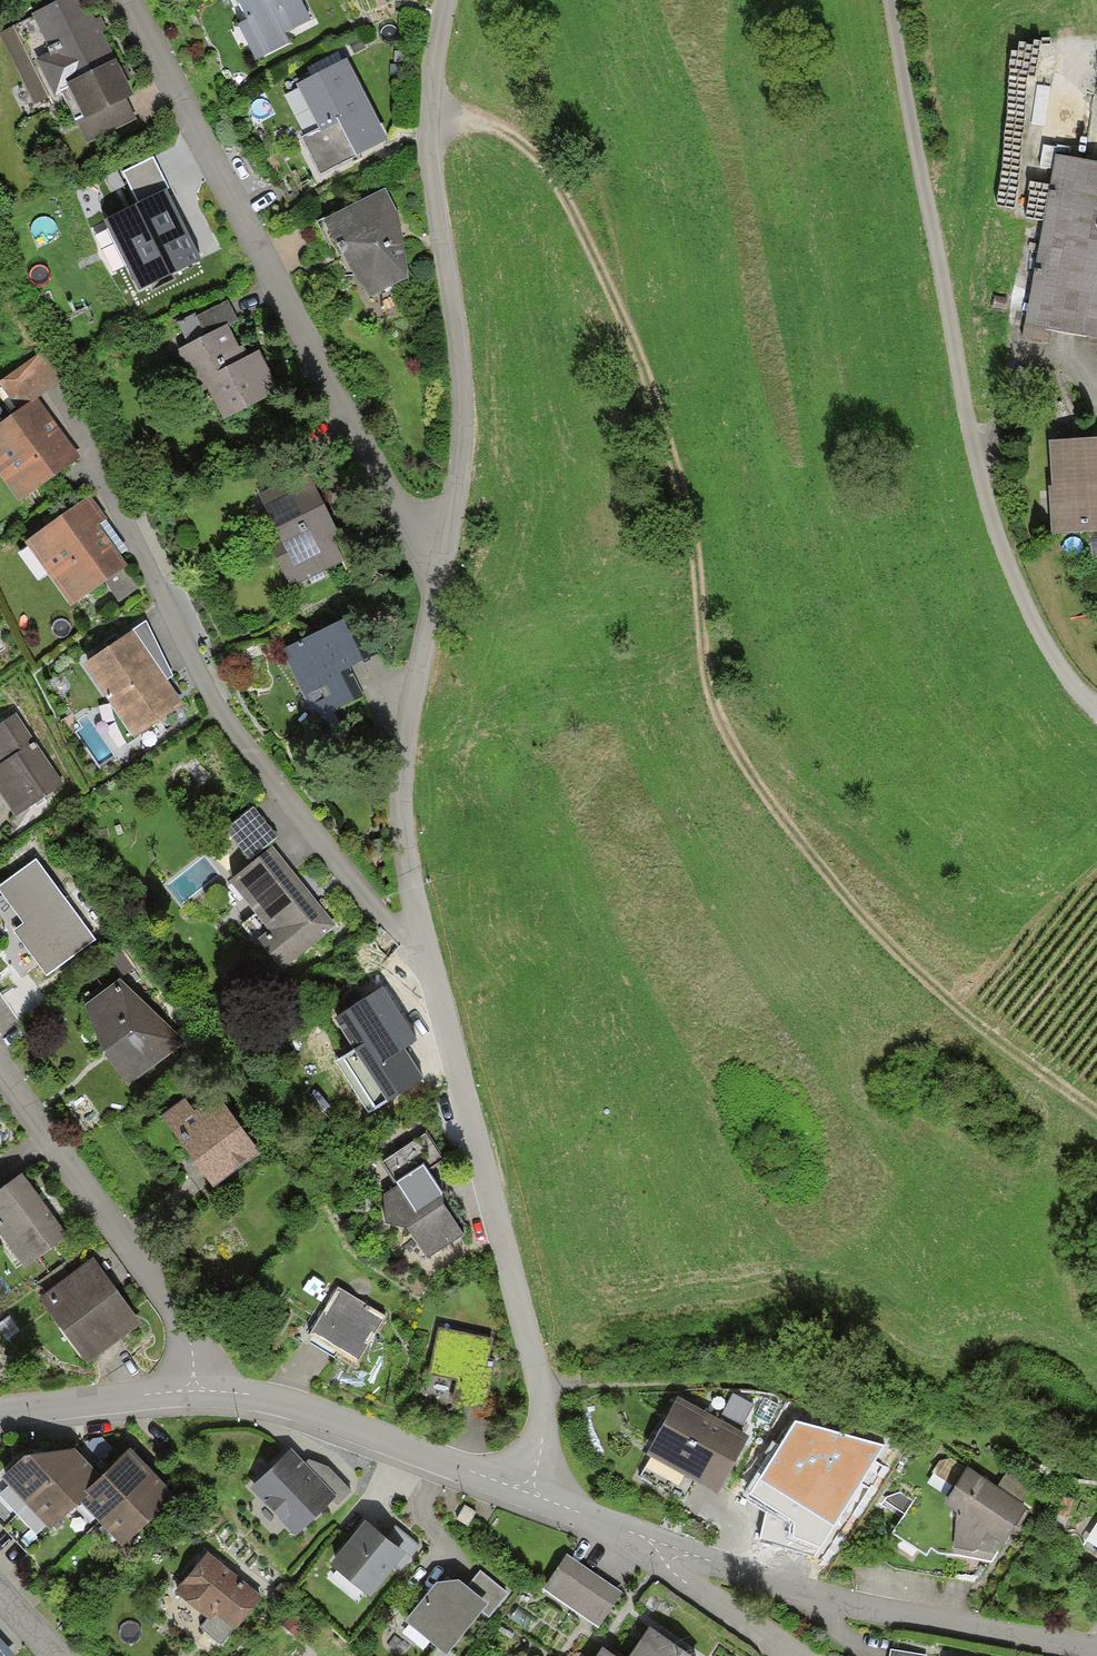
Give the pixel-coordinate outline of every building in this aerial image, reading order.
[(0,32),(0,49),(30,109),(63,93),(77,120),(126,96),(78,0),(64,0),(0,32)] [(246,21),(236,26),(252,56),(280,41),(277,35),(304,20),(293,0),(235,0),(246,21)] [(300,135),(293,138),(315,178),(384,141),(336,51),(303,68),(310,81),(279,97),(300,135)] [(1052,154),(1018,340),(1046,345),(1048,334),(1096,343),(1096,162),(1052,154)] [(379,187),(316,223),(362,303),(405,278),(396,216),(379,187)] [(158,193),(105,219),(137,287),(189,262),(194,267),(217,256),(204,228),(180,239),(158,193)] [(223,323),(172,351),(197,396),(204,392),(220,420),(275,390),(253,350),(242,356),(223,323)] [(36,353),(5,375),(24,402),(55,380),(36,353)] [(0,423),(0,487),(12,503),(72,458),(29,401),(0,423)] [(1047,442),(1052,535),(1096,533),(1096,440),(1047,442)] [(276,544),(266,549),(285,587),(338,560),(331,546),(340,542),(302,469),(251,495),(276,544)] [(86,499),(25,544),(68,602),(121,564),(94,527),(102,521),(86,499)] [(121,601),(139,589),(128,572),(110,584),(121,601)] [(355,610),(274,651),(310,720),(356,696),(343,669),(377,652),(355,610)] [(178,706),(127,632),(78,667),(129,740),(178,706)] [(0,727),(0,794),(14,816),(61,785),(16,716),(0,727)] [(266,845),(220,880),(258,930),(249,937),(276,973),(332,931),(266,845)] [(161,882),(176,904),(213,879),(198,857),(161,882)] [(0,888),(0,897),(20,925),(10,932),(44,978),(95,940),(37,861),(0,888)] [(80,1007),(98,1054),(124,1087),(175,1043),(113,980),(80,1007)] [(362,1045),(341,1057),(377,1112),(429,1078),(377,997),(345,1018),(362,1045)] [(199,1082),(156,1114),(212,1188),(255,1156),(199,1082)] [(395,1183),(381,1195),(382,1224),(397,1224),(424,1260),(463,1233),(445,1211),(448,1200),(444,1194),(417,1156),(388,1175),(395,1183)] [(0,1186),(0,1242),(19,1268),(63,1236),(18,1173),(0,1186)] [(141,1325),(90,1259),(38,1299),(89,1365),(141,1325)] [(385,1318),(335,1290),(309,1338),(358,1366),(385,1318)] [(644,1453),(716,1493),(746,1439),(674,1399),(644,1453)] [(25,1505),(77,1455),(72,1449),(23,1453),(0,1474),(0,1480),(25,1505)] [(242,1488),(288,1535),(327,1497),(280,1450),(242,1488)] [(127,1451),(99,1478),(74,1502),(94,1522),(147,1471),(127,1451)] [(77,1455),(25,1505),(46,1528),(74,1502),(99,1478),(77,1455)] [(991,1563),(1026,1506),(950,1460),(937,1463),(889,1536),(924,1558),(930,1549),(937,1554),(991,1563)] [(147,1471),(94,1522),(116,1546),(170,1495),(147,1471)] [(1010,1473),(1001,1484),(1023,1501),(1031,1490),(1010,1473)] [(403,1555),(361,1522),(325,1569),(367,1601),(403,1555)] [(260,1598),(203,1553),(169,1595),(208,1625),(213,1619),(232,1634),(260,1598)] [(622,1594),(564,1556),(540,1594),(598,1632),(622,1594)] [(434,1582),(396,1625),(430,1648),(425,1655),(454,1655),(447,1651),(476,1613),(484,1619),(503,1597),(476,1570),(464,1584),(458,1580),(434,1582)] [(304,1624),(290,1613),(277,1629),(291,1640),(304,1624)] [(648,1629),(630,1655),(688,1655),(648,1629)]
